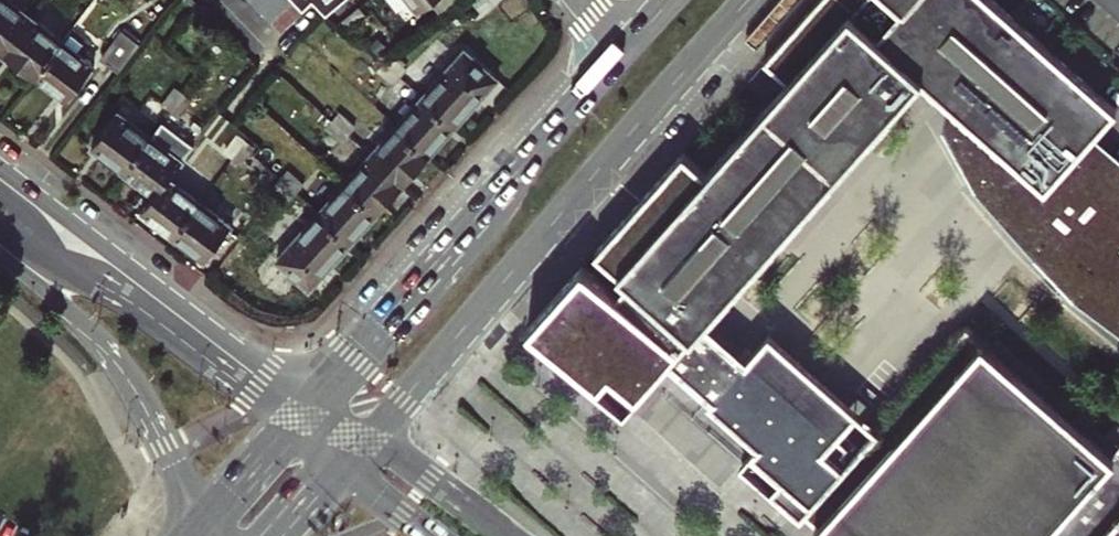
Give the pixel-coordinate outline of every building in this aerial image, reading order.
[(29,16),(9,0),(0,0),(0,48),(3,50),(29,16)] [(258,11),(270,0),(248,0),(258,11)] [(266,19),(286,0),(270,0),(258,11),(266,19)] [(277,31),(299,10),(289,0),(286,0),(266,19),(277,31)] [(318,12),(332,0),(309,0),(318,12)] [(341,18),(356,6),(351,0),(347,0),(334,11),(341,18)] [(414,9),(426,0),(407,0),(414,9)] [(509,19),(529,2),(527,0),(501,0),(496,4),(509,19)] [(1110,457),(966,327),(878,430),(773,334),(749,357),(705,318),(920,77),(949,106),(945,131),(975,189),(1076,302),(1118,333),(1118,160),(1094,138),(1116,110),(993,0),(823,0),(769,62),(792,82),(708,176),(685,154),(598,252),(630,285),(620,295),(586,265),(530,327),(627,412),(651,386),(671,363),(713,399),(709,403),(758,446),(741,463),(801,515),(807,509),(821,521),(817,531),(823,535),(1044,535),(1110,457)] [(341,18),(347,26),(362,14),(356,6),(341,18)] [(3,50),(32,73),(59,39),(29,16),(3,50)] [(32,73),(65,98),(91,65),(81,56),(89,45),(67,28),(59,39),(32,73)] [(100,55),(115,67),(134,44),(118,32),(100,55)] [(419,96),(452,126),(495,79),(462,49),(419,96)] [(399,79),(405,73),(391,60),(385,67),(399,79)] [(378,76),(391,88),(399,79),(385,67),(378,76)] [(160,102),(168,109),(180,93),(172,86),(160,102)] [(168,109),(176,114),(188,98),(180,93),(168,109)] [(394,124),(427,154),(452,126),(419,96),(394,124)] [(89,145),(121,170),(148,135),(116,110),(89,145)] [(346,133),(352,126),(338,112),(331,119),(346,133)] [(339,140),(346,133),(331,119),(324,127),(339,140)] [(159,121),(148,135),(121,170),(152,194),(167,176),(180,159),(191,146),(159,121)] [(368,153),(401,183),(427,154),(394,124),(368,153)] [(221,149),(230,156),(242,142),(233,135),(221,149)] [(230,156),(238,162),(249,148),(242,142),(230,156)] [(341,183),(374,213),(401,183),(368,153),(341,183)] [(295,191),(301,185),(286,171),(280,177),(295,191)] [(139,211),(169,235),(197,200),(167,176),(152,194),(139,211)] [(288,199),(295,191),(280,177),(273,184),(276,188),(288,199)] [(316,210),(349,240),(374,213),(341,183),(316,210)] [(169,235),(201,260),(229,225),(197,200),(169,235)] [(273,258),(306,287),(349,240),(316,210),(273,258)] [(1044,535),(1118,535),(1118,447),(1110,457),(1044,535)]
